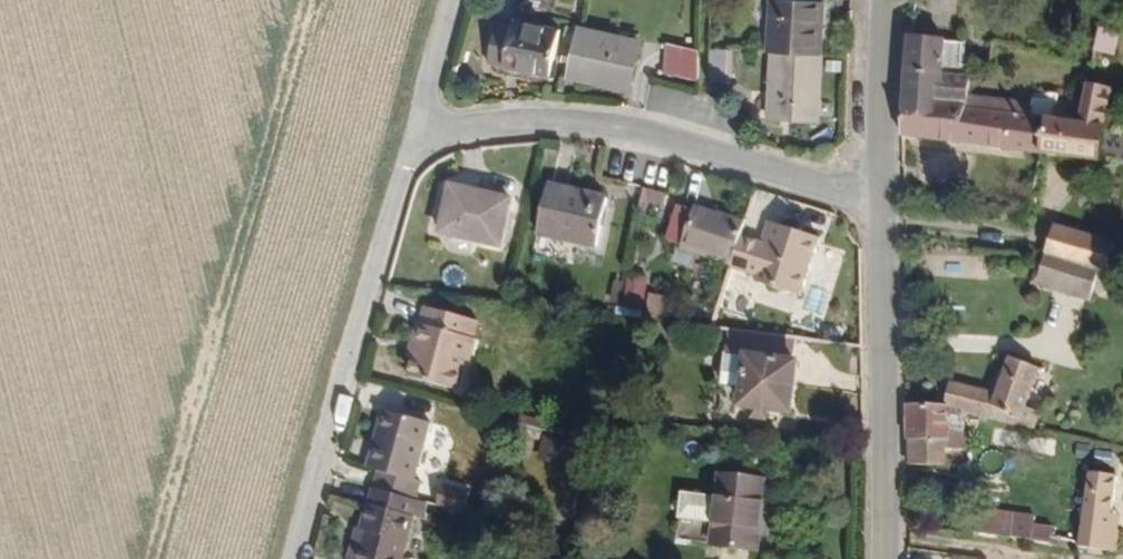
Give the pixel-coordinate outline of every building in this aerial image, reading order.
[(834,55),(836,0),(824,0),(783,0),(781,55),(787,55),(834,55)] [(492,68),(552,83),(565,38),(519,27),(516,36),(500,33),(492,68)] [(1094,54),(1117,55),(1118,30),(1095,29),(1094,54)] [(627,78),(641,80),(647,52),(585,38),(576,86),(624,97),(627,78)] [(976,83),(986,85),(988,70),(988,68),(978,67),(980,43),(927,38),(922,94),(973,106),(976,83)] [(724,91),(740,91),(741,54),(724,54),(724,91)] [(785,129),(831,131),(834,55),(787,55),(785,129)] [(675,88),(710,89),(710,60),(675,59),(675,88)] [(624,97),(637,100),(641,80),(627,78),(624,97)] [(982,108),(984,109),(986,85),(976,83),(973,106),(982,108)] [(1116,172),(1122,137),(1122,94),(1104,89),(1094,128),(1064,123),(1056,162),(1116,172)] [(918,138),(976,148),(982,108),(973,106),(922,94),(918,138)] [(976,148),(1056,162),(1064,123),(984,109),(982,108),(976,148)] [(661,206),(665,192),(642,187),(638,200),(661,206)] [(549,244),(608,256),(617,208),(558,196),(549,244)] [(453,246),(512,260),(525,212),(464,198),(453,246)] [(697,258),(746,274),(754,246),(758,234),(710,218),(710,221),(690,215),(680,248),(698,254),(697,258)] [(1071,232),(1062,263),(1095,272),(1122,281),(1122,250),(1071,232)] [(772,291),(815,303),(832,248),(789,233),(782,254),(754,246),(746,274),(744,278),(773,285),(772,291)] [(1052,290),(1085,301),(1095,272),(1062,263),(1052,290)] [(627,272),(624,294),(644,296),(647,274),(627,272)] [(475,375),(482,375),(487,352),(484,351),(487,335),(433,321),(430,338),(426,338),(422,358),(427,359),(424,374),(419,392),(469,404),(475,375)] [(814,347),(745,339),(737,395),(758,397),(756,411),(768,413),(796,418),(804,419),(812,372),(810,371),(814,347)] [(418,372),(424,374),(427,359),(422,358),(418,372)] [(988,422),(1038,433),(1056,374),(1025,364),(1012,402),(969,393),(962,416),(980,420),(988,422)] [(961,427),(979,430),(980,420),(962,416),(923,407),(923,446),(959,454),(961,427)] [(796,418),(768,413),(766,424),(794,429),(796,418)] [(965,457),(983,459),(988,422),(980,420),(979,430),(961,427),(959,454),(923,446),(923,467),(964,473),(965,457)] [(429,497),(424,496),(438,438),(393,428),(386,458),(392,460),(385,487),(389,488),(385,508),(425,518),(429,497)] [(541,432),(536,456),(556,461),(562,437),(541,432)] [(379,485),(385,487),(392,460),(386,458),(379,485)] [(1108,479),(1095,554),(1122,558),(1122,481),(1108,479)] [(689,501),(686,527),(722,532),(721,554),(764,558),(768,558),(770,538),(776,491),(731,485),(729,484),(727,506),(689,501)] [(428,537),(435,539),(439,522),(425,518),(385,508),(375,549),(379,550),(377,558),(423,558),(428,537)] [(1026,545),(1028,533),(1029,521),(994,516),(990,540),(1024,545),(1026,545)] [(1026,545),(1039,546),(1041,535),(1028,533),(1026,545)] [(379,550),(375,549),(371,548),(368,558),(377,558),(379,550)]
